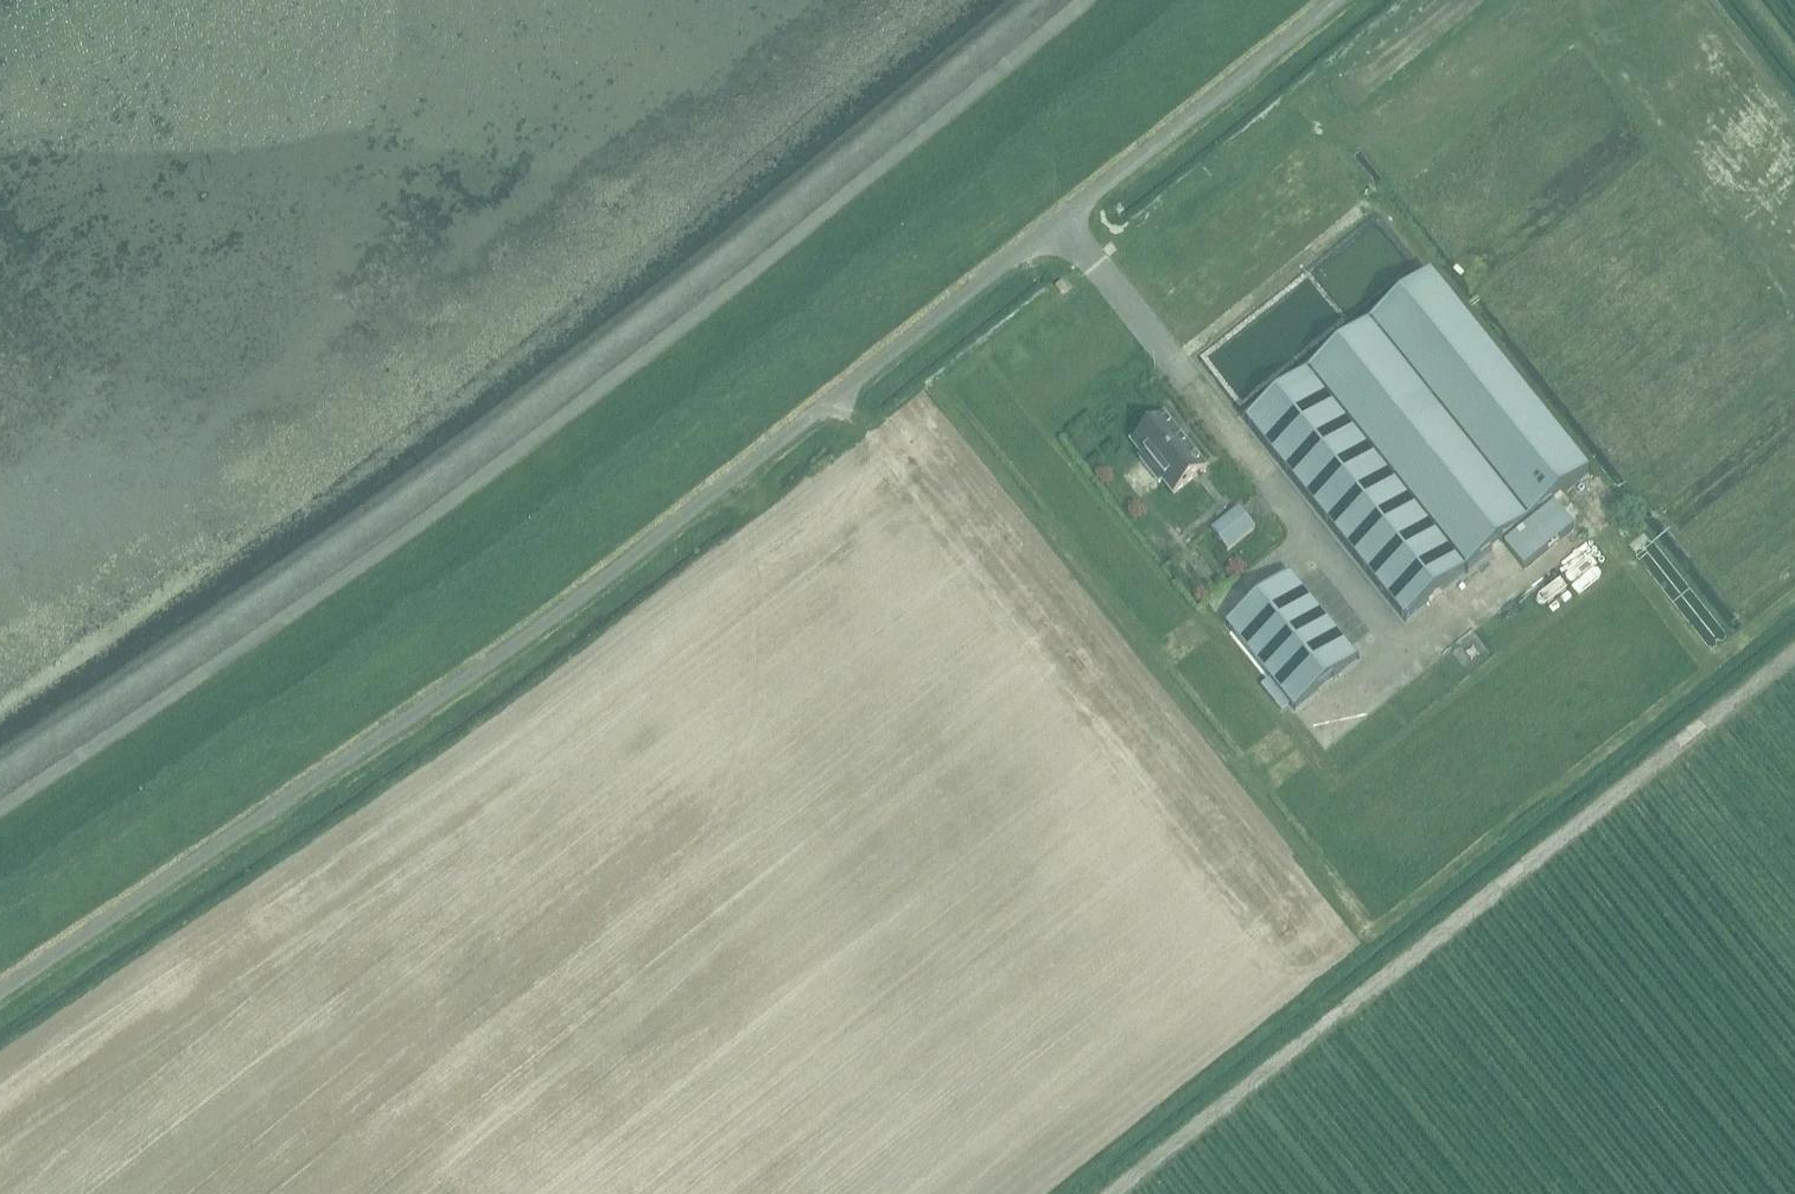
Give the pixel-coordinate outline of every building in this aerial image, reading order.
[(1242,423),(1402,620),(1501,541),(1520,565),(1571,524),(1552,500),(1590,469),(1430,271),(1242,423)] [(1165,412),(1129,441),(1140,455),(1137,458),(1157,482),(1160,480),(1172,494),(1207,465),(1165,412)] [(1231,477),(1203,499),(1217,517),(1245,496),(1231,477)] [(1226,550),(1253,528),(1237,507),(1209,530),(1226,550)] [(1654,551),(1669,540),(1656,523),(1641,534),(1654,551)] [(1292,709),(1357,657),(1290,573),(1224,625),(1292,709)]
